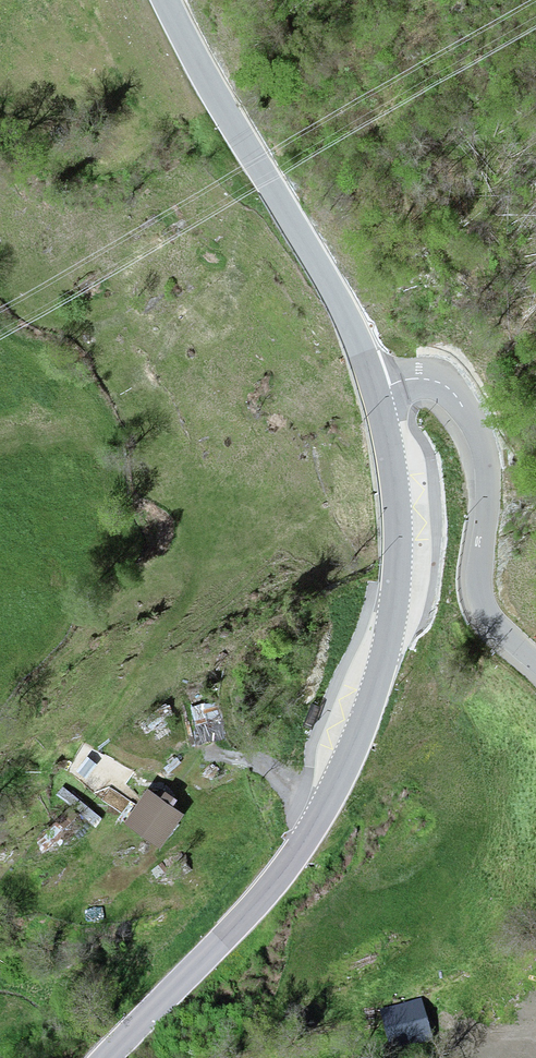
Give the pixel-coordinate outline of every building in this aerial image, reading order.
[(126,817),(161,842),(184,811),(149,785),(126,817)] [(401,1029),(406,1053),(433,1048),(429,1024),(401,1029)]
